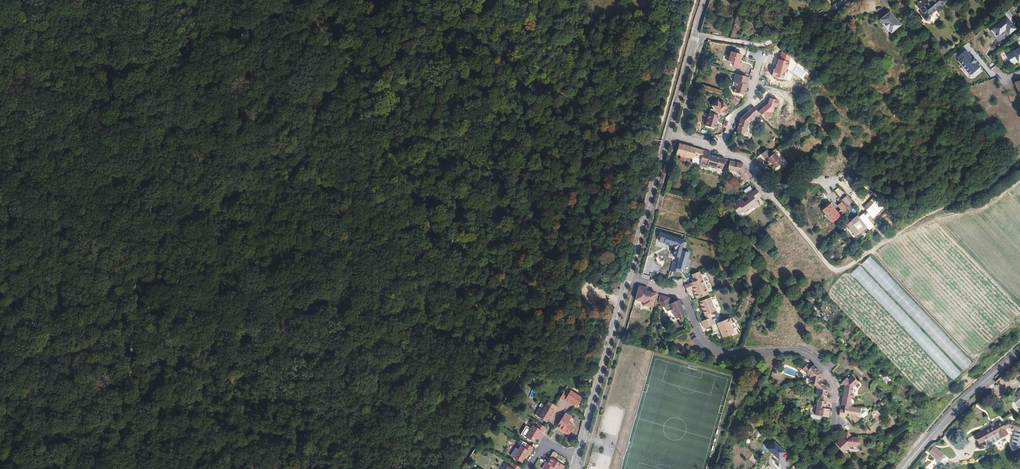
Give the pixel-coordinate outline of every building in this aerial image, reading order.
[(884,8),(887,6),(883,0),(878,0),(875,2),(882,10),(884,8)] [(918,10),(923,16),(922,17),(922,20),(924,22),(926,22),(928,20),(929,18),(928,17),(935,11),(937,14),(941,10),(939,8),(945,4),(942,0),(926,0),(928,2),(918,10)] [(1019,6),(1019,0),(1009,9),(1011,13),(1019,6)] [(885,14),(883,16),(884,16),(882,18),(882,17),(875,22),(878,26),(883,32),(886,36),(896,28),(885,14)] [(1016,29),(1007,16),(991,27),(998,37),(1007,31),(1009,34),(1016,29)] [(1006,55),(1012,66),(1019,62),(1019,47),(1006,55)] [(972,58),(965,50),(956,58),(971,76),(981,68),(977,63),(978,62),(974,57),(972,58)] [(742,54),(731,51),(728,61),(734,63),(733,67),(742,69),(743,64),(740,63),(742,54)] [(780,60),(790,62),(791,57),(782,51),(780,60)] [(780,60),(779,59),(776,69),(774,69),(772,76),(784,79),(787,67),(788,68),(790,62),(780,60)] [(749,78),(735,75),(733,82),(736,83),(733,93),(744,96),(746,89),(745,89),(746,85),(747,85),(749,78)] [(734,98),(729,97),(729,100),(735,107),(738,103),(734,98)] [(768,104),(759,112),(766,121),(773,114),(771,113),(774,110),(775,106),(777,107),(779,100),(770,98),(768,104)] [(721,104),(718,100),(712,105),(720,114),(728,107),(723,102),(721,104)] [(740,119),(736,133),(744,135),(745,130),(746,130),(748,123),(753,119),(752,119),(758,114),(753,108),(740,119)] [(720,116),(709,113),(705,125),(716,128),(720,116)] [(675,154),(692,159),(693,157),(701,159),(703,151),(678,144),(675,154)] [(779,165),(782,163),(777,155),(775,153),(773,151),(770,154),(767,150),(761,155),(773,170),(774,169),(775,170),(777,170),(779,168),(780,166),(779,165)] [(700,162),(707,164),(706,167),(715,169),(716,169),(722,170),(725,160),(709,156),(709,153),(703,151),(701,159),(700,162)] [(742,165),(729,161),(727,170),(729,170),(737,172),(744,182),(748,179),(751,177),(742,165)] [(760,196),(755,189),(745,197),(748,201),(744,204),(741,200),(736,204),(740,208),(744,214),(753,207),(754,209),(759,206),(755,200),(760,196)] [(842,200),(847,206),(852,202),(847,196),(842,200)] [(864,207),(873,218),(885,207),(876,196),(864,207)] [(740,208),(736,204),(731,207),(735,212),(740,208)] [(849,223),(847,224),(854,234),(857,237),(868,229),(867,227),(860,219),(854,224),(853,222),(851,223),(850,222),(849,223)] [(684,240),(662,233),(659,242),(674,247),(675,250),(673,256),(680,258),(679,262),(673,260),(670,271),(681,274),(682,272),(685,272),(690,252),(682,250),(683,248),(685,248),(687,243),(684,240)] [(971,362),(869,256),(861,264),(962,370),(971,362)] [(961,374),(859,266),(850,274),(953,382),(961,374)] [(694,294),(696,299),(708,294),(698,272),(691,275),(693,282),(684,286),(686,291),(692,289),(693,291),(694,293),(694,294)] [(643,304),(652,307),(655,294),(645,291),(646,288),(638,286),(634,299),(643,302),(643,304)] [(660,295),(658,302),(660,308),(664,306),(666,311),(671,309),(675,318),(684,314),(678,300),(674,302),(672,298),(660,295)] [(710,298),(699,302),(701,308),(702,307),(703,310),(702,310),(706,320),(710,318),(708,314),(715,311),(710,298)] [(734,322),(732,323),(730,318),(710,326),(712,333),(720,330),(721,333),(720,334),(722,338),(733,333),(732,329),(736,327),(734,322)] [(820,395),(826,396),(828,390),(819,381),(820,373),(811,365),(810,366),(809,367),(806,364),(801,369),(810,377),(809,383),(813,384),(817,388),(816,394),(820,395)] [(844,385),(841,404),(844,405),(850,406),(851,402),(850,402),(850,397),(852,397),(853,393),(851,392),(852,386),(857,381),(851,375),(847,379),(845,377),(841,382),(844,385)] [(567,401),(569,399),(572,401),(576,403),(582,396),(578,394),(569,391),(568,391),(567,390),(563,389),(559,396),(567,401)] [(547,399),(545,403),(544,403),(537,414),(545,420),(548,416),(550,412),(552,414),(557,405),(554,403),(547,399)] [(824,409),(825,402),(819,400),(817,400),(815,415),(819,416),(827,417),(829,409),(824,409)] [(850,406),(844,405),(844,410),(839,409),(838,414),(844,421),(845,416),(849,416),(854,422),(859,418),(858,417),(860,408),(850,406)] [(565,411),(556,426),(568,433),(573,425),(567,421),(571,415),(568,413),(565,411)] [(1001,421),(974,435),(979,444),(983,441),(998,433),(1000,438),(1007,434),(1005,429),(1008,427),(1016,430),(1011,444),(1013,448),(1019,445),(1019,428),(1019,427),(1019,424),(1019,423),(1007,419),(1002,422),(1001,421)] [(537,433),(539,434),(544,425),(537,421),(534,425),(532,423),(529,427),(525,424),(520,432),(525,435),(533,440),(535,436),(537,433)] [(834,442),(842,452),(850,445),(857,446),(858,436),(851,435),(847,431),(841,436),(841,437),(838,439),(834,442)] [(525,441),(518,438),(516,442),(519,444),(522,446),(525,441)] [(785,453),(770,438),(762,446),(777,460),(785,453)] [(525,453),(527,454),(532,446),(525,441),(522,446),(519,444),(517,447),(512,455),(512,456),(520,461),(523,456),(525,453)] [(928,453),(934,458),(937,460),(942,454),(933,447),(928,453)] [(945,457),(942,454),(937,460),(936,461),(939,464),(945,457)] [(542,468),(544,468),(553,468),(554,467),(557,468),(561,468),(564,464),(549,456),(542,468)]
